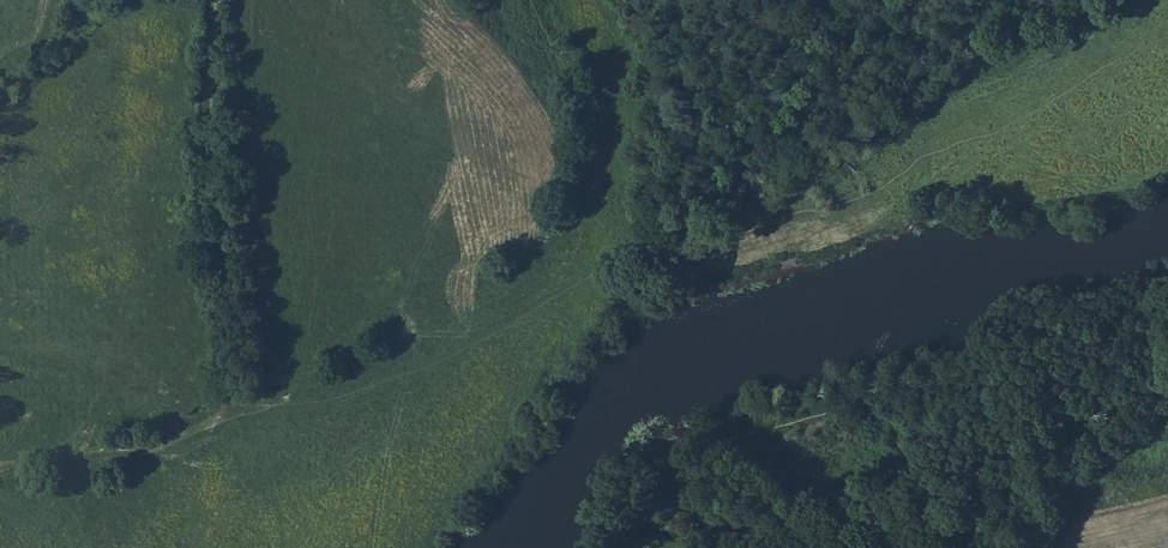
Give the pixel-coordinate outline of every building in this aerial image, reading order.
[(651,216),(657,236),(667,233),(660,213),(651,216)]
